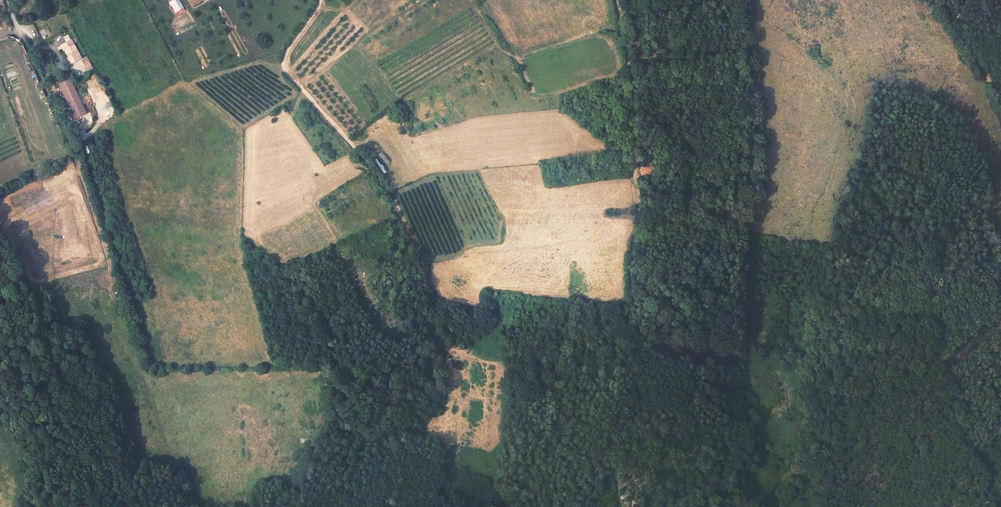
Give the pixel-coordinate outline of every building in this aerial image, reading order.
[(168,2),(177,17),(186,11),(178,0),(171,0),(168,2)] [(82,60),(72,41),(61,47),(63,52),(66,51),(73,65),(82,60)] [(86,114),(70,81),(58,86),(74,120),(86,114)]
